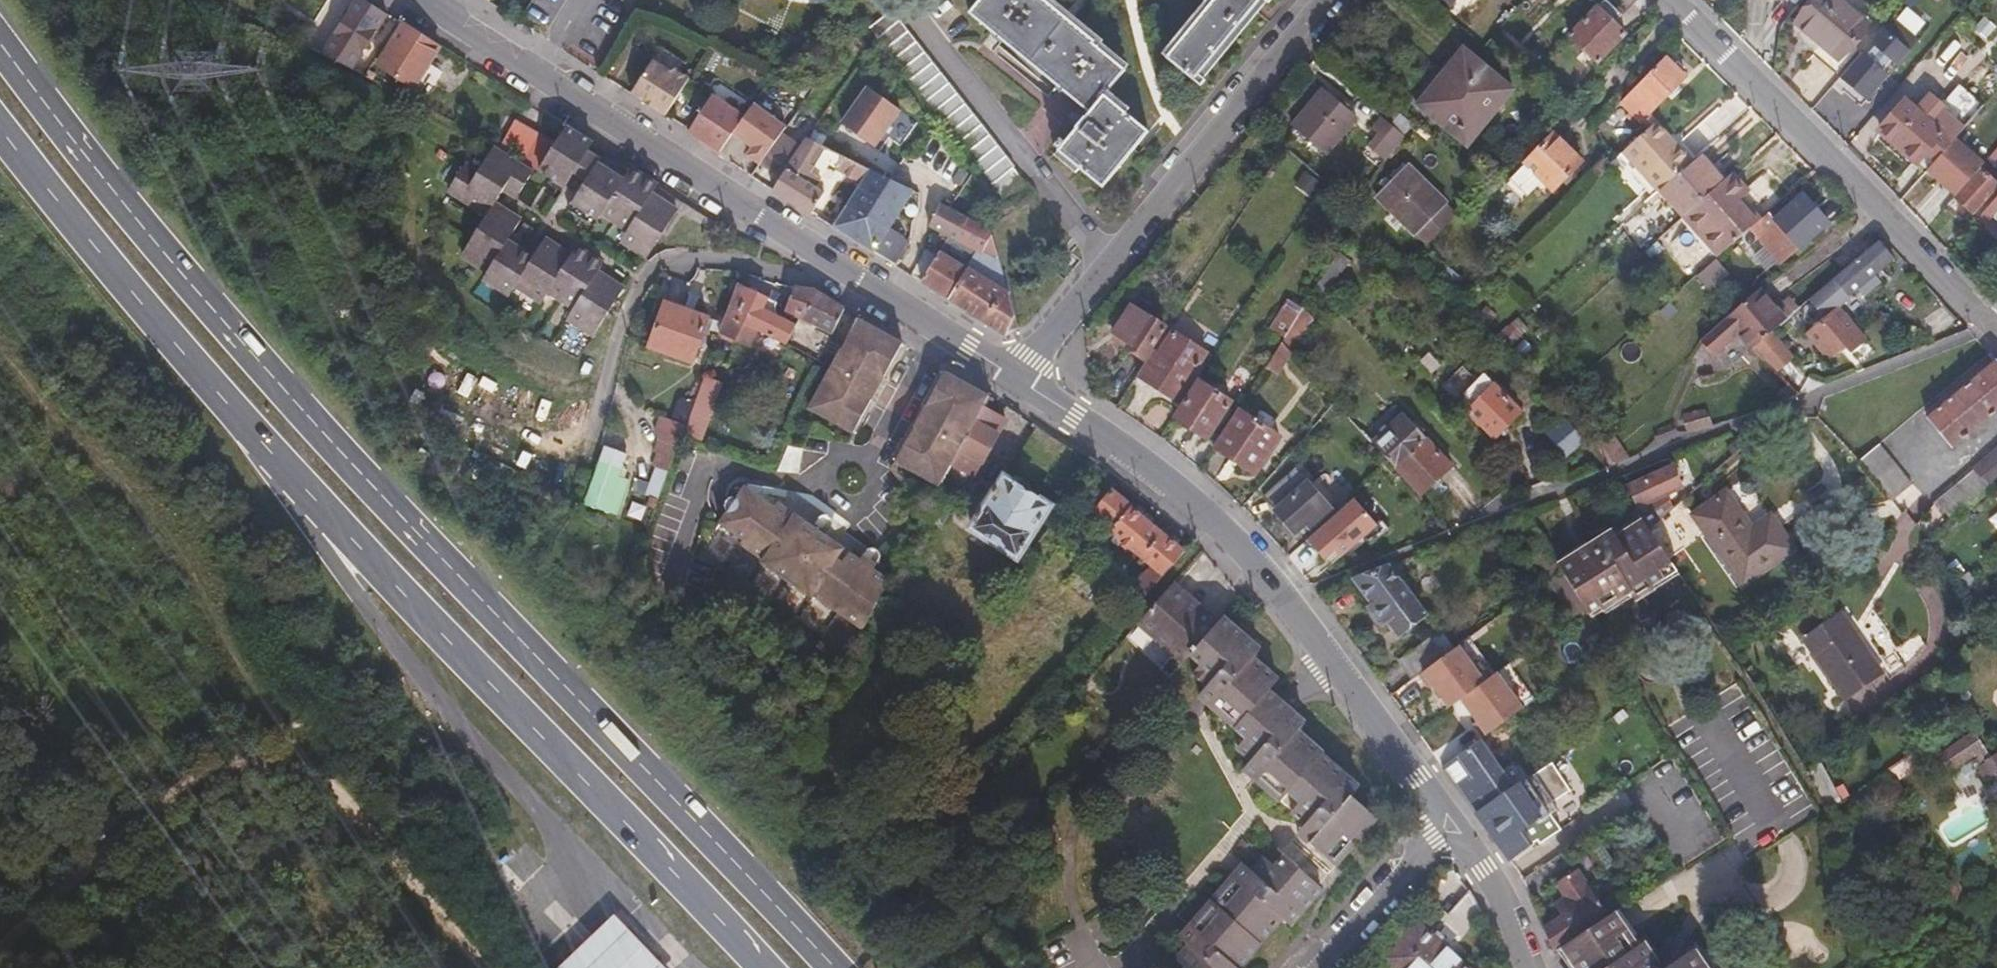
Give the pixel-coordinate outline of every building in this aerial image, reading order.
[(321,53),(348,68),(383,11),(367,0),(354,0),(321,53)] [(1097,181),(1143,127),(1101,91),(1125,62),(1052,0),(977,0),(969,9),(1086,109),(1061,137),(1057,135),(1052,141),(1055,146),(1097,181)] [(1159,55),(1198,86),(1202,79),(1200,77),(1262,0),(1203,0),(1159,55)] [(1565,36),(1593,63),(1622,34),(1611,23),(1619,14),(1604,0),(1599,0),(1565,36)] [(1836,0),(1813,0),(1794,22),(1835,58),(1865,25),(1836,0)] [(891,4),(878,14),(996,171),(1009,161),(891,4)] [(1914,39),(1888,17),(1837,76),(1863,98),(1884,74),(1878,70),(1888,58),(1893,63),(1914,39)] [(400,21),(375,62),(410,84),(436,44),(400,21)] [(1510,90),(1462,49),(1421,96),(1441,115),(1436,122),(1462,145),(1510,90)] [(1664,58),(1619,104),(1639,122),(1645,117),(1683,77),(1664,58)] [(650,61),(628,93),(647,106),(650,102),(665,113),(687,79),(676,72),(673,76),(650,61)] [(365,68),(361,75),(366,78),(369,71),(365,68)] [(874,148),(899,111),(859,84),(834,122),(874,148)] [(1352,117),(1319,90),(1289,125),(1322,152),(1352,117)] [(708,93),(683,131),(697,141),(699,137),(706,128),(724,136),(738,113),(708,93)] [(752,163),(759,152),(782,124),(748,101),(738,113),(724,136),(744,146),(739,155),(752,163)] [(647,106),(662,117),(665,113),(650,102),(647,106)] [(1590,130),(1629,168),(1631,167),(1655,191),(1658,190),(1692,158),(1677,143),(1674,146),(1667,139),(1663,142),(1656,135),(1660,132),(1645,117),(1639,122),(1619,104),(1618,102),(1590,130)] [(1939,134),(1902,103),(1879,130),(1916,161),(1939,134)] [(1369,128),(1390,147),(1399,136),(1377,117),(1369,128)] [(562,124),(554,138),(515,118),(498,148),(536,169),(538,165),(560,179),(544,207),(636,265),(679,199),(562,124)] [(1521,165),(1550,135),(1541,126),(1512,156),(1521,165)] [(716,148),(724,136),(706,128),(699,137),(716,148)] [(807,133),(788,164),(827,188),(842,164),(848,154),(807,133)] [(1550,135),(1521,165),(1528,172),(1550,193),(1579,161),(1550,135)] [(1952,197),(1981,163),(1953,138),(1922,170),(1952,197)] [(493,146),(477,170),(464,163),(447,188),(484,212),(459,253),(487,270),(482,277),(508,294),(514,284),(541,300),(547,290),(572,306),(567,316),(593,332),(622,286),(597,269),(601,260),(576,244),(570,253),(544,236),(533,253),(507,238),(518,217),(493,201),(503,186),(514,193),(529,170),(493,146)] [(746,172),(772,189),(787,166),(759,152),(752,163),(746,172)] [(848,154),(842,164),(864,176),(870,166),(848,154)] [(1658,190),(1682,215),(1720,180),(1697,154),(1692,158),(1658,190)] [(1514,187),(1528,172),(1521,165),(1512,156),(1497,171),(1514,187)] [(1952,197),(1968,212),(1996,176),(1996,165),(1987,156),(1981,163),(1952,197)] [(772,189),(811,214),(827,188),(788,164),(787,166),(772,189)] [(864,176),(832,227),(873,252),(886,231),(913,188),(870,166),(864,176)] [(1403,167),(1373,198),(1421,248),(1452,216),(1403,167)] [(1680,216),(1715,256),(1756,220),(1738,200),(1746,191),(1729,173),(1720,180),(1682,215),(1680,216)] [(1981,211),(1986,217),(1996,226),(1996,193),(1981,211)] [(1774,222),(1799,249),(1827,224),(1802,197),(1774,222)] [(938,201),(928,225),(946,236),(975,251),(990,227),(938,201)] [(1975,218),(1981,222),(1986,217),(1981,211),(1975,218)] [(995,247),(990,227),(975,251),(965,269),(1006,295),(995,247)] [(906,245),(886,231),(873,252),(894,265),(906,245)] [(1889,259),(1874,242),(1838,272),(1817,290),(1807,299),(1823,315),(1803,332),(1826,359),(1842,346),(1847,352),(1863,339),(1834,305),(1855,288),(1862,295),(1878,281),(1872,274),(1889,259)] [(918,281),(1003,333),(1006,328),(1014,325),(1006,295),(965,269),(937,252),(918,281)] [(1828,262),(1778,303),(1788,315),(1807,299),(1817,290),(1838,272),(1828,262)] [(755,323),(782,338),(792,320),(777,312),(773,303),(735,279),(719,326),(720,330),(737,338),(742,337),(748,326),(755,323)] [(780,301),(829,329),(844,307),(813,289),(791,283),(780,301)] [(1761,284),(1703,333),(1710,341),(1767,291),(1761,284)] [(1767,291),(1710,341),(1718,349),(1740,330),(1754,345),(1764,336),(1788,315),(1778,303),(1767,291)] [(1271,321),(1285,330),(1287,327),(1303,303),(1289,294),(1271,321)] [(708,310),(671,296),(656,339),(693,353),(708,310)] [(1128,307),(1111,331),(1125,343),(1122,348),(1139,358),(1159,328),(1128,307)] [(859,316),(807,410),(809,412),(814,408),(853,436),(871,403),(863,397),(875,376),(883,380),(904,344),(859,316)] [(1513,320),(1491,339),(1501,348),(1521,329),(1513,320)] [(805,324),(792,344),(809,356),(813,358),(825,336),(805,324)] [(1154,355),(1153,357),(1187,378),(1201,355),(1168,333),(1154,355)] [(1754,345),(1748,351),(1769,369),(1786,354),(1764,336),(1754,345)] [(1276,344),(1261,368),(1270,374),(1284,353),(1276,344)] [(1134,375),(1176,404),(1192,381),(1187,378),(1153,357),(1154,355),(1149,351),(1134,375)] [(1935,414),(1959,443),(1996,411),(1996,362),(1996,361),(1935,414)] [(687,426),(700,432),(720,377),(705,371),(697,393),(687,426)] [(933,413),(922,435),(914,432),(896,464),(939,484),(951,463),(982,408),(988,396),(951,373),(948,378),(943,377),(926,408),(933,413)] [(1462,398),(1469,407),(1493,385),(1485,377),(1462,398)] [(1524,408),(1499,380),(1493,385),(1469,407),(1467,408),(1491,435),(1524,408)] [(1194,383),(1171,418),(1202,439),(1225,404),(1194,383)] [(682,398),(675,415),(686,418),(695,391),(688,389),(682,398)] [(982,408),(951,463),(974,476),(1004,420),(982,408)] [(1234,409),(1210,447),(1251,474),(1275,438),(1234,409)] [(1709,426),(1703,411),(1699,409),(1679,416),(1685,432),(1709,426)] [(661,424),(664,434),(678,439),(679,437),(686,418),(675,415),(666,412),(661,424)] [(1451,463),(1404,412),(1370,442),(1416,493),(1451,463)] [(1573,443),(1559,430),(1547,444),(1560,456),(1573,443)] [(664,434),(655,457),(660,459),(670,463),(678,439),(664,434)] [(1602,434),(1582,442),(1585,446),(1603,468),(1623,460),(1602,434)] [(607,440),(588,493),(616,503),(628,470),(623,467),(629,449),(607,440)] [(1862,461),(1880,485),(1901,512),(1918,498),(1878,447),(1862,461)] [(1934,502),(1951,523),(1991,489),(1989,486),(1996,479),(1996,454),(1976,472),(1974,470),(1934,502)] [(462,477),(497,496),(509,473),(474,455),(462,477)] [(660,459),(651,488),(653,490),(659,493),(670,463),(660,459)] [(1635,484),(1643,506),(1638,510),(1644,519),(1652,530),(1669,515),(1659,499),(1686,488),(1677,466),(1635,484)] [(1260,497),(1289,534),(1302,526),(1306,530),(1327,513),(1293,471),(1260,497)] [(497,496),(538,518),(552,492),(541,487),(540,489),(509,473),(497,496)] [(1000,475),(968,528),(1014,556),(1046,504),(1000,475)] [(1868,495),(1888,522),(1901,512),(1880,485),(1868,495)] [(653,490),(650,499),(656,502),(659,493),(653,490)] [(1091,513),(1109,528),(1105,534),(1143,568),(1127,589),(1132,595),(1137,598),(1180,551),(1108,492),(1091,513)] [(749,496),(723,533),(747,551),(744,555),(766,571),(765,575),(813,608),(816,605),(859,634),(887,582),(869,570),(866,573),(858,568),(860,564),(849,556),(841,566),(829,558),(836,548),(823,539),(820,543),(811,537),(814,533),(801,525),(794,534),(782,526),(789,516),(775,507),(772,511),(749,496)] [(1336,558),(1373,524),(1348,497),(1302,538),(1320,558),(1329,550),(1336,558)] [(1746,508),(1714,529),(1760,601),(1811,567),(1797,546),(1778,559),(1746,508)] [(1644,519),(1617,536),(1614,532),(1560,566),(1590,614),(1601,608),(1604,611),(1631,594),(1636,600),(1654,589),(1651,585),(1678,569),(1652,530),(1644,519)] [(1377,605),(1373,608),(1375,611),(1375,616),(1381,624),(1387,626),(1393,622),(1405,636),(1432,617),(1394,567),(1360,581),(1377,605)] [(1138,620),(1180,660),(1187,652),(1216,621),(1174,581),(1138,620)] [(1133,603),(1137,598),(1132,595),(1129,599),(1133,603)] [(1216,621),(1187,652),(1195,659),(1229,624),(1220,616),(1216,621)] [(1198,661),(1190,671),(1207,687),(1219,697),(1211,705),(1247,737),(1238,747),(1253,761),(1264,771),(1257,780),(1283,803),(1290,795),(1300,805),(1292,814),(1306,826),(1315,834),(1308,843),(1334,866),(1375,819),(1348,795),(1356,785),(1319,751),(1321,749),(1296,727),(1302,720),(1266,688),(1274,678),(1251,657),(1257,649),(1229,624),(1195,659),(1198,661)] [(1818,656),(1860,717),(1894,694),(1852,633),(1818,656)] [(1435,638),(1401,664),(1414,681),(1427,671),(1448,655),(1435,638)] [(1414,681),(1406,686),(1417,702),(1438,687),(1427,671),(1414,681)] [(1207,687),(1200,695),(1211,705),(1219,697),(1207,687)] [(1485,717),(1464,733),(1471,744),(1486,734),(1494,728),(1485,717)] [(1987,747),(1976,732),(1943,754),(1955,770),(1982,752),(1987,747)] [(1443,765),(1477,812),(1480,811),(1479,809),(1492,800),(1493,802),(1520,783),(1486,734),(1471,744),(1443,765)] [(1933,740),(1927,745),(1931,751),(1937,746),(1933,740)] [(1913,754),(1917,760),(1931,751),(1927,745),(1913,754)] [(1982,774),(1993,791),(1996,788),(1996,754),(1995,756),(1987,747),(1982,752),(1988,763),(1983,767),(1982,774)] [(1903,760),(1909,769),(1918,762),(1917,760),(1913,754),(1903,760)] [(1903,760),(1885,773),(1891,785),(1911,771),(1909,769),(1903,760)] [(1245,769),(1257,780),(1264,771),(1253,761),(1245,769)] [(1539,772),(1545,781),(1555,772),(1549,764),(1539,772)] [(1520,783),(1493,802),(1502,816),(1513,833),(1538,815),(1533,808),(1541,803),(1545,808),(1557,799),(1545,781),(1539,772),(1538,770),(1520,783)] [(1824,813),(1842,866),(1865,857),(1861,844),(1870,840),(1865,827),(1861,827),(1856,809),(1893,790),(1891,785),(1885,773),(1824,813)] [(1480,811),(1489,825),(1502,816),(1493,802),(1480,811)] [(1306,826),(1298,834),(1308,843),(1315,834),(1306,826)] [(1556,828),(1510,859),(1521,875),(1546,856),(1551,862),(1570,848),(1556,828)] [(1005,847),(995,858),(999,864),(1010,853),(1005,847)] [(1195,937),(1185,948),(1174,961),(1181,967),(1240,967),(1281,922),(1287,927),(1320,889),(1284,857),(1273,869),(1263,860),(1250,874),(1240,885),(1232,877),(1187,928),(1195,937)] [(1242,866),(1232,877),(1240,885),(1250,874),(1242,866)] [(1564,916),(1546,929),(1557,954),(1565,948),(1613,915),(1578,866),(1557,881),(1568,898),(1557,906),(1564,916)] [(1858,876),(1861,886),(1872,882),(1869,871),(1858,876)] [(1952,883),(1941,888),(1945,894),(1956,888),(1952,883)] [(1470,890),(1441,922),(1461,941),(1484,915),(1470,890)] [(1565,948),(1577,967),(1656,967),(1654,964),(1671,951),(1651,922),(1632,934),(1617,912),(1613,915),(1565,948)] [(1385,959),(1395,967),(1468,967),(1448,950),(1452,944),(1436,930),(1431,935),(1417,923),(1385,959)] [(1178,939),(1185,948),(1195,937),(1187,928),(1178,939)] [(1695,951),(1669,967),(1707,967),(1695,951)]
